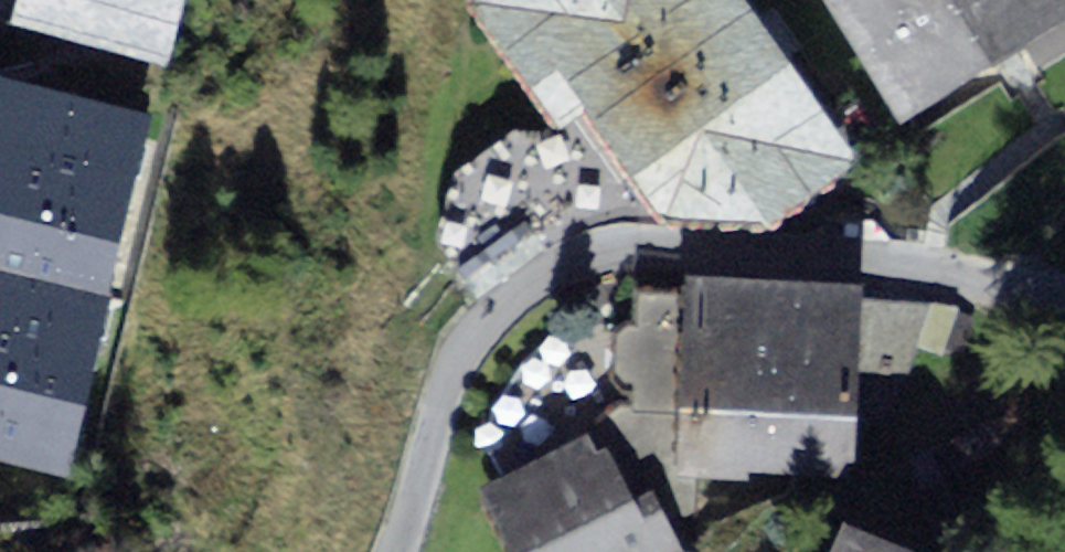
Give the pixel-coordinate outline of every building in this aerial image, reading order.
[(163,79),(179,0),(0,0),(0,41),(163,79)] [(623,209),(764,219),(844,156),(737,0),(469,0),(623,209)] [(877,121),(1064,11),(1064,0),(806,0),(877,121)] [(106,299),(154,114),(0,74),(0,272),(106,299)] [(0,272),(0,457),(61,473),(106,299),(0,272)] [(674,286),(665,468),(839,484),(854,302),(674,286)] [(469,479),(499,551),(679,551),(656,501),(636,511),(586,430),(469,479)] [(833,512),(816,551),(927,551),(833,512)]
